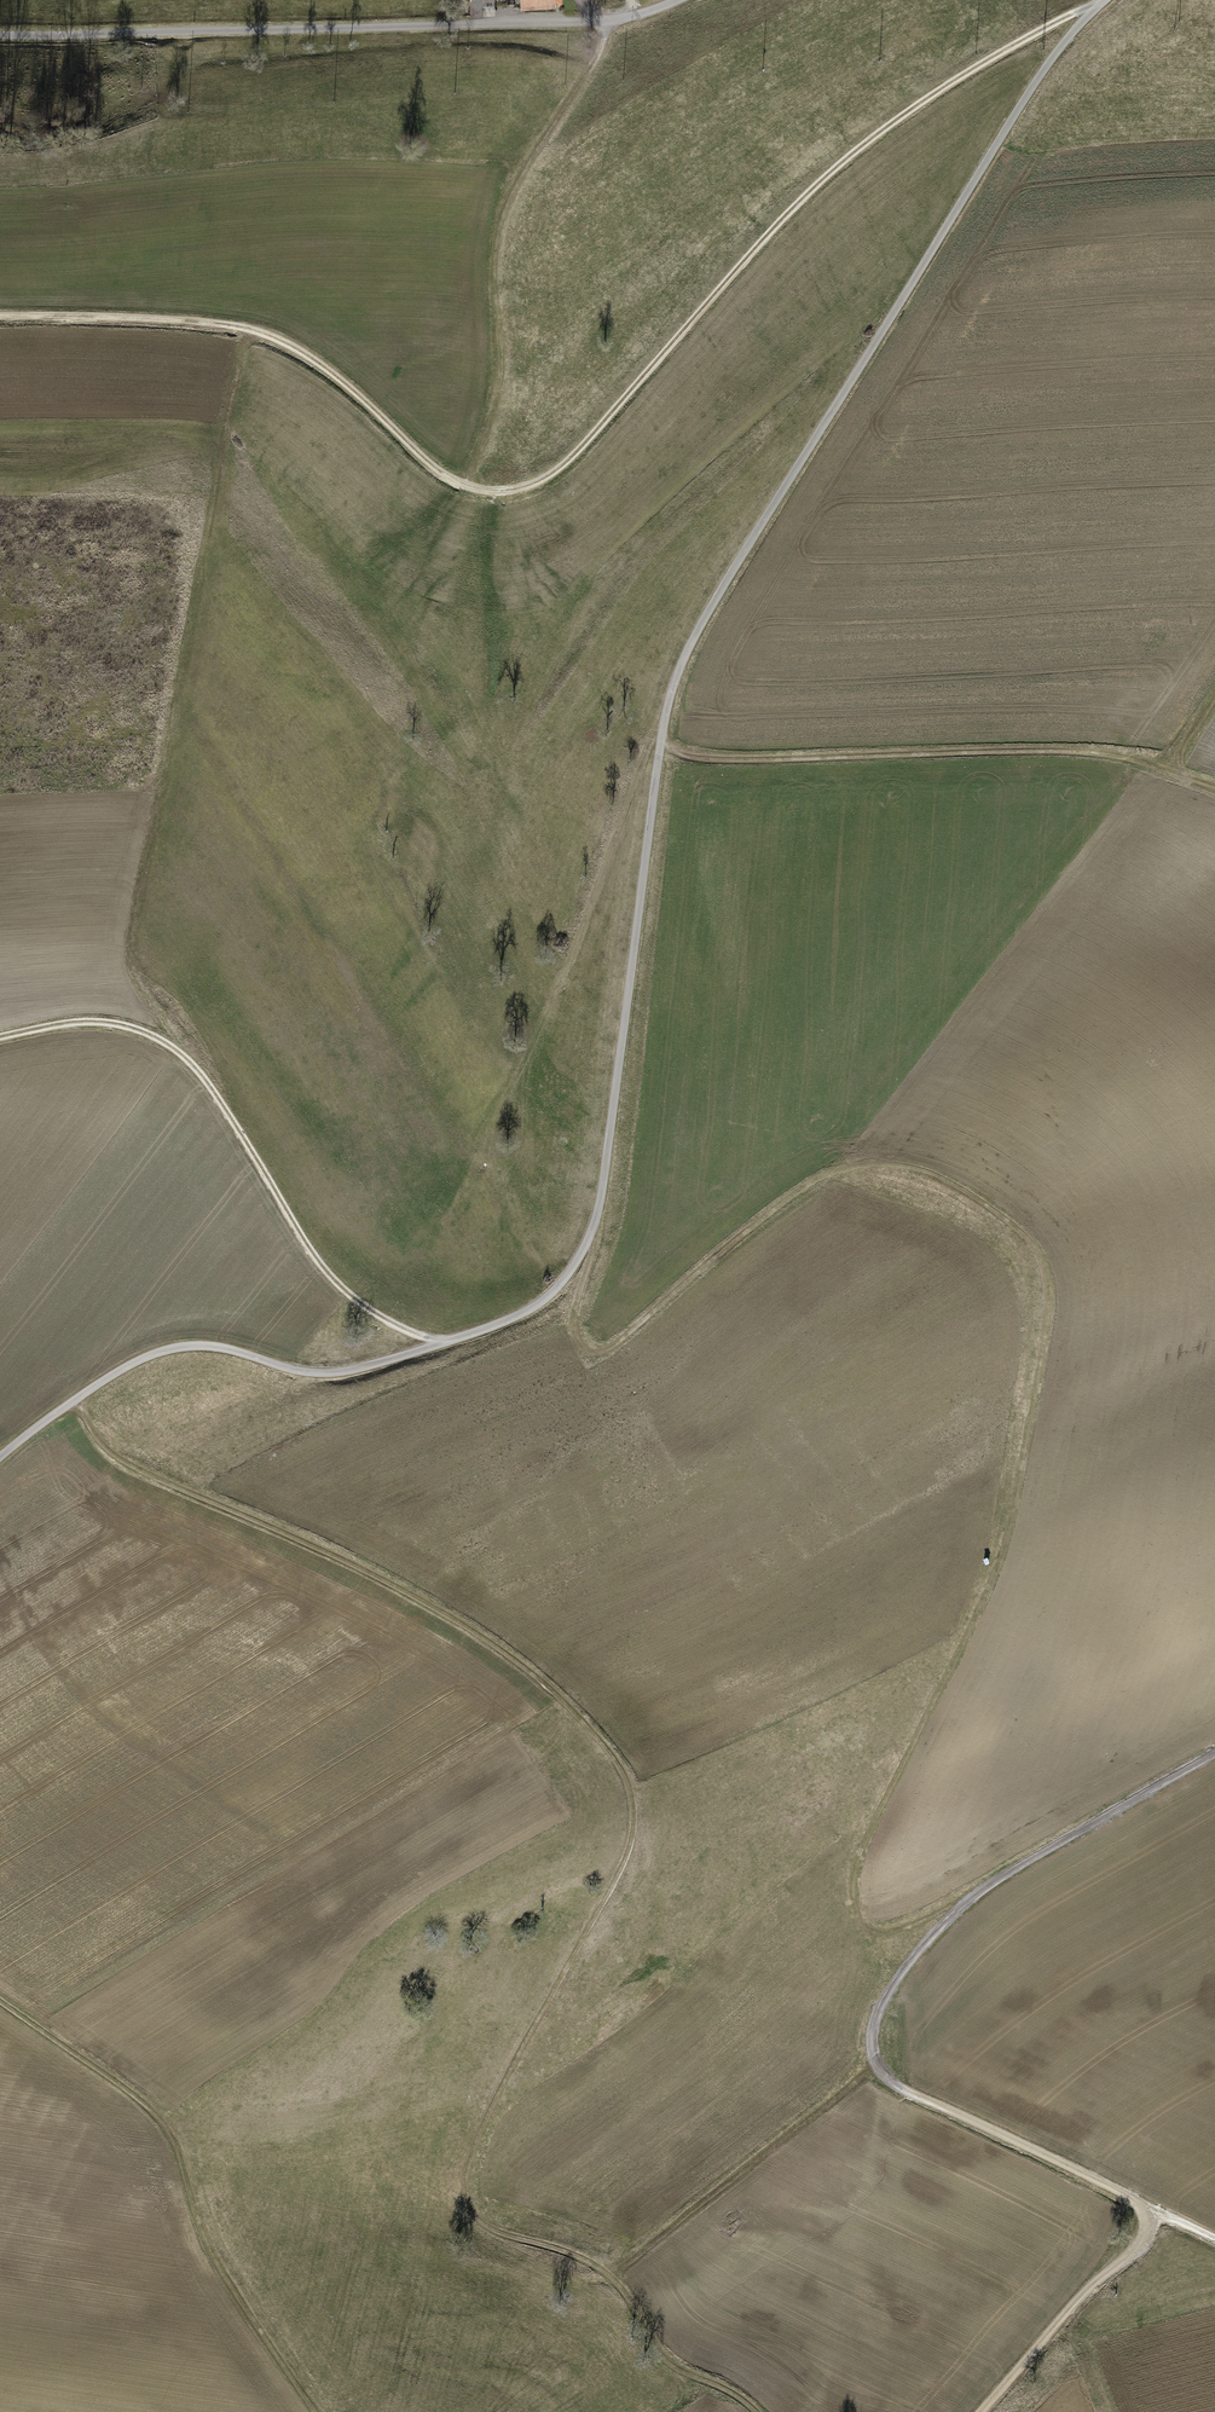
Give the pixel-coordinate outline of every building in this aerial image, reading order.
[(515,12),(561,9),(560,0),(514,0),(515,12)]
